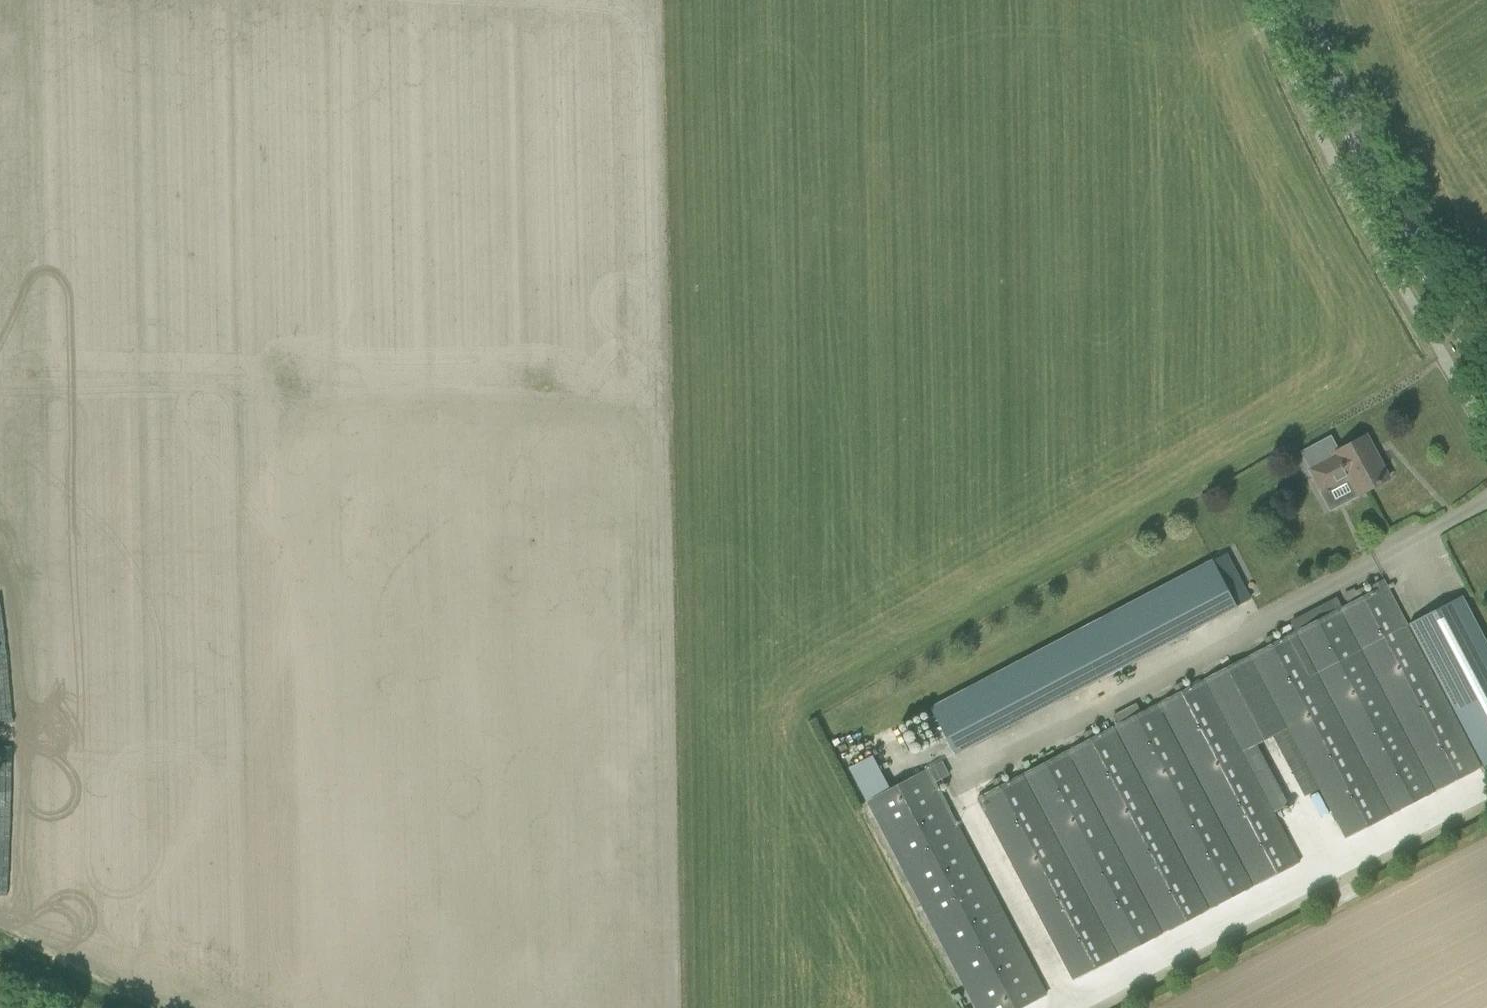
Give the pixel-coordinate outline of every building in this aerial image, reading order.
[(1331,437),(1300,453),(1309,470),(1320,491),(1348,476),(1358,494),(1388,479),(1365,436),(1338,451),(1331,437)] [(1212,561),(931,708),(955,755),(1236,607),(1250,600),(1226,554),(1212,561)] [(1377,588),(1340,608),(1437,791),(1480,768),(1382,581),(1375,584),(1377,588)] [(1460,597),(1409,624),(1484,766),(1486,765),(1486,647),(1460,597)] [(1391,814),(1437,791),(1340,608),(1328,614),(1326,610),(1304,620),(1307,626),(1296,631),(1391,814)] [(1241,753),(1286,729),(1288,728),(1345,838),(1389,816),(1293,632),(1204,679),(977,797),(1073,981),(1163,935),(1162,934),(1164,933),(1298,863),(1241,753)] [(1129,707),(1110,715),(1114,724),(1133,715),(1129,707)] [(934,784),(950,776),(942,761),(867,801),(977,1007),(1022,1007),(1046,995),(934,784)]
